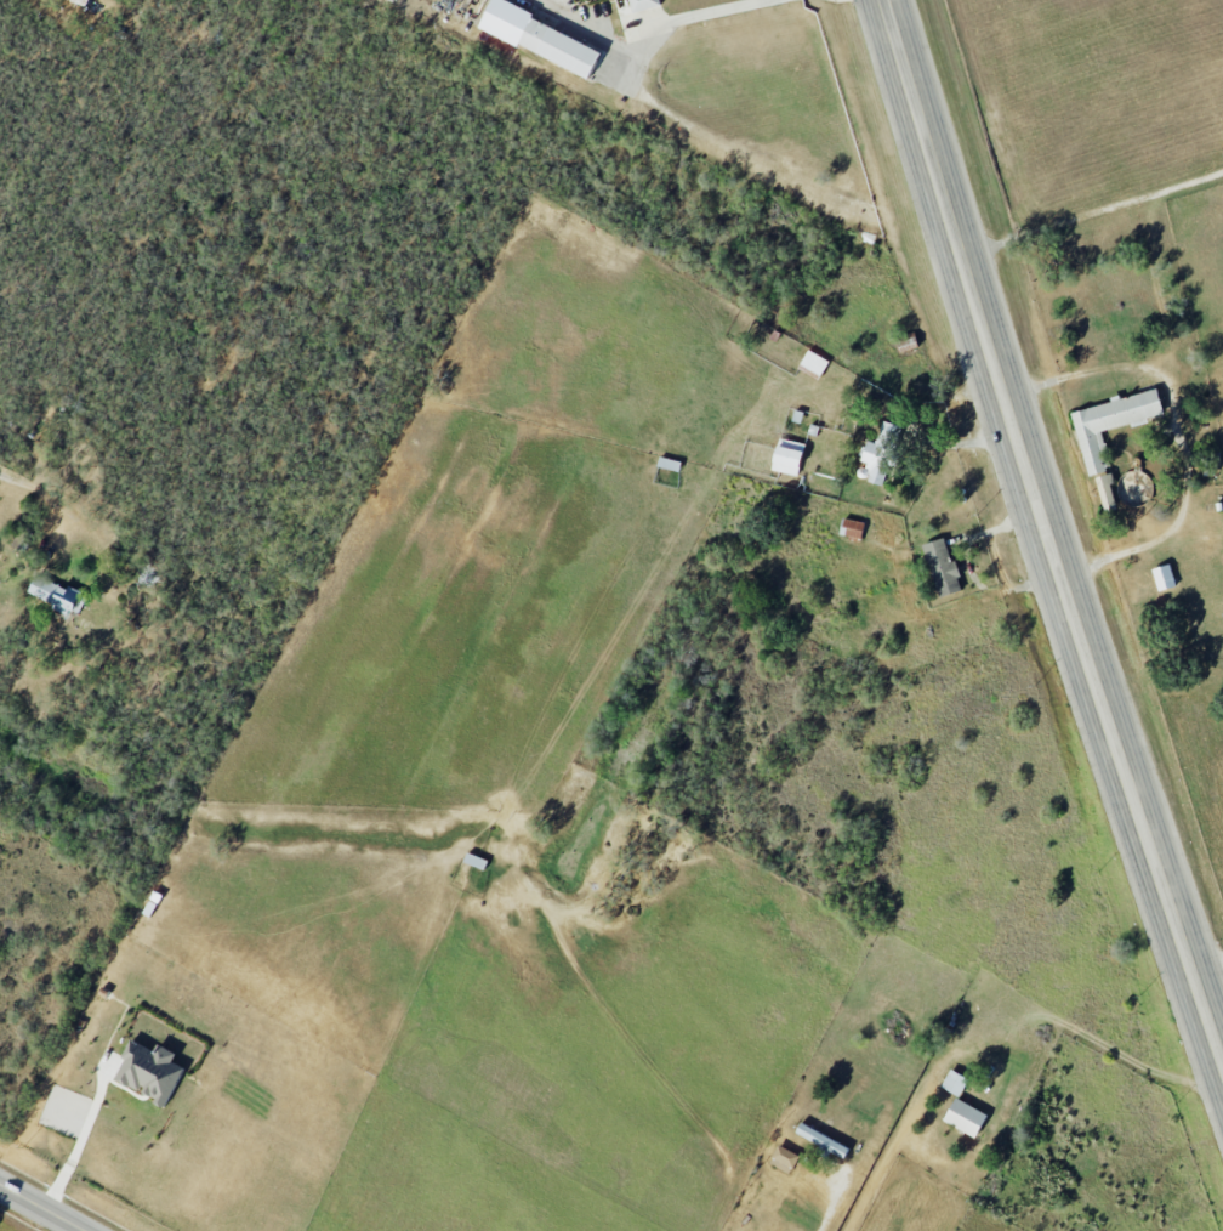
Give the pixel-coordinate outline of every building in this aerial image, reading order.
[(495,0),(490,0),(477,27),(587,78),(600,49),(495,0)] [(632,14),(661,5),(659,0),(628,0),(632,14)] [(828,361),(806,351),(799,366),(821,376),(828,361)] [(1070,411),(1086,476),(1105,471),(1100,452),(1105,451),(1100,432),(1162,416),(1156,390),(1070,411)] [(886,487),(902,427),(882,421),(876,443),(866,441),(860,462),(869,465),(864,481),(886,487)] [(771,471),(797,476),(803,443),(777,438),(771,471)] [(1102,508),(1114,505),(1110,485),(1114,484),(1111,473),(1096,476),(1102,508)] [(838,534),(860,539),(864,523),(842,518),(838,534)] [(944,537),(922,545),(939,597),(961,590),(944,537)] [(1158,592),(1175,587),(1169,564),(1151,569),(1158,592)] [(26,595),(67,613),(69,610),(78,614),(86,596),(67,588),(66,589),(35,575),(26,595)] [(163,1107),(183,1069),(171,1063),(175,1055),(156,1045),(152,1052),(131,1040),(111,1078),(163,1107)] [(958,1097),(968,1078),(950,1069),(940,1088),(958,1097)] [(975,1137),(987,1113),(954,1098),(942,1121),(975,1137)] [(849,1147),(799,1124),(794,1134),(844,1157),(849,1147)] [(799,1155),(777,1145),(768,1164),(790,1174),(799,1155)]
